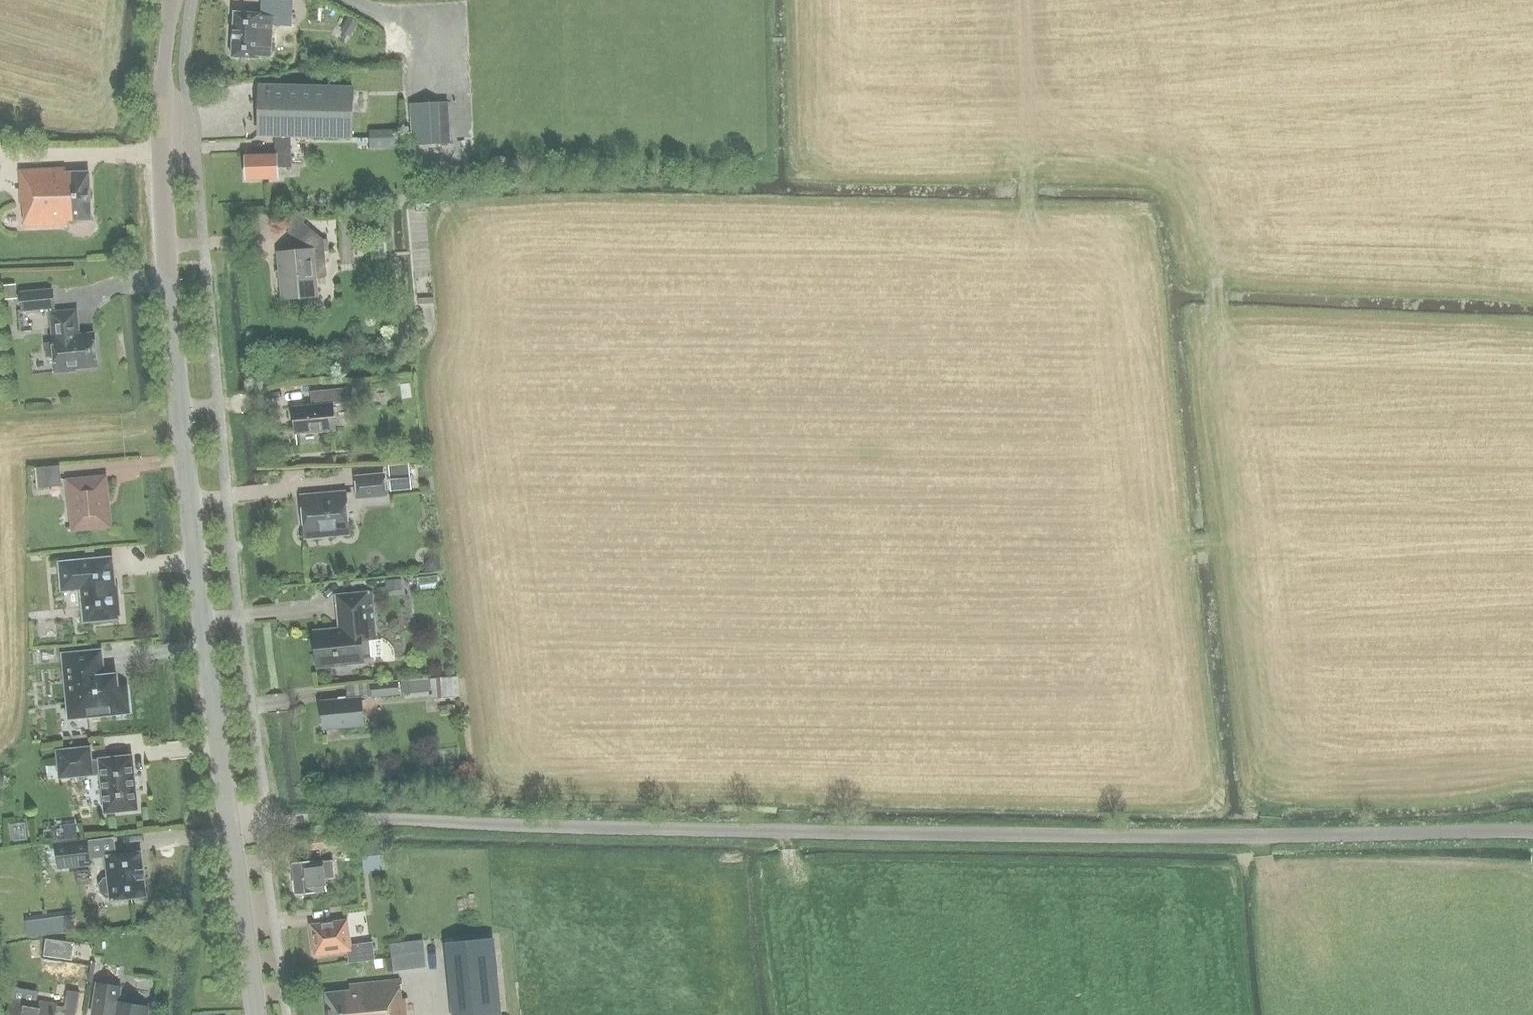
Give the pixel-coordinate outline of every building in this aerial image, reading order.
[(292,1),(273,0),(261,0),(261,13),(236,12),(234,11),(231,57),(233,57),(258,58),(258,56),(270,57),(272,25),(291,26),(292,1)] [(348,17),(345,24),(354,29),(358,22),(348,17)] [(260,86),(259,134),(275,135),(282,135),(290,136),(352,138),(353,90),(260,86)] [(412,145),(440,144),(438,102),(410,103),(412,145)] [(397,131),(369,133),(370,147),(397,146),(397,131)] [(291,167),(290,136),(275,135),(276,155),(245,156),(246,179),(277,178),(277,167),(291,167)] [(90,219),(89,172),(65,173),(65,168),(19,170),(21,208),(23,208),(24,226),(67,225),(67,220),(90,219)] [(281,227),(291,235),(304,220),(294,212),(281,227)] [(326,264),(325,260),(323,239),(310,228),(299,241),(298,241),(299,253),(279,255),(282,296),(316,293),(313,266),(316,265),(320,269),(325,264),(326,264)] [(16,298),(15,284),(0,286),(2,300),(16,298)] [(54,309),(52,289),(18,292),(20,312),(54,309)] [(76,310),(50,313),(52,335),(52,343),(44,343),(46,357),(54,356),(55,372),(75,370),(75,369),(97,367),(94,333),(78,334),(76,310)] [(332,404),(348,402),(347,388),(319,391),(320,405),(293,407),(293,406),(292,406),(295,435),(296,435),(296,433),(334,430),(334,431),(335,431),(332,404)] [(61,486),(59,466),(35,468),(37,488),(61,486)] [(388,468),(389,480),(409,478),(408,466),(388,468)] [(357,497),(385,495),(383,475),(355,477),(357,497)] [(108,525),(104,478),(69,481),(74,528),(108,525)] [(345,492),(301,496),(304,531),(329,529),(330,535),(348,533),(345,492)] [(119,618),(119,616),(121,615),(120,600),(117,600),(111,558),(60,565),(63,592),(82,589),(86,622),(119,618)] [(401,590),(400,579),(386,580),(386,591),(401,590)] [(370,657),(369,639),(375,638),(370,592),(336,596),(340,631),(314,634),(317,664),(335,663),(335,666),(363,663),(362,658),(370,657)] [(63,655),(69,717),(127,711),(124,685),(115,686),(114,675),(101,677),(99,652),(63,655)] [(458,697),(457,676),(428,678),(429,699),(458,697)] [(410,693),(409,680),(401,681),(402,694),(410,693)] [(397,681),(372,684),(373,696),(399,694),(397,681)] [(361,697),(320,701),(323,729),(363,726),(361,697)] [(89,747),(55,750),(58,778),(99,774),(104,813),(137,809),(131,755),(98,759),(98,760),(91,761),(89,747)] [(75,825),(52,828),(54,839),(76,836),(75,825)] [(90,866),(87,839),(53,843),(57,870),(90,866)] [(363,861),(387,858),(385,840),(361,842),(363,861)] [(110,897),(110,900),(146,896),(141,852),(105,856),(108,877),(104,878),(99,884),(100,893),(106,897),(110,897)] [(331,861),(323,862),(323,860),(312,862),(312,861),(292,863),(295,894),(315,892),(326,890),(325,879),(333,878),(331,861)] [(342,917),(361,914),(360,904),(341,907),(342,917)] [(44,918),(46,934),(75,930),(73,914),(44,918)] [(350,945),(347,920),(310,925),(314,955),(347,950),(349,963),(373,959),(371,942),(362,943),(350,945)] [(72,958),(74,942),(46,938),(44,954),(72,958)] [(393,946),(397,974),(431,969),(427,941),(393,946)] [(460,1014),(500,1014),(494,941),(454,945),(460,1014)] [(405,998),(402,999),(400,979),(349,984),(349,991),(326,993),(328,1014),(407,1014),(405,998)] [(96,983),(91,1014),(94,1014),(147,1014),(148,1008),(118,1003),(120,987),(96,983)] [(79,992),(67,990),(64,1007),(55,1005),(56,1004),(40,1001),(39,1006),(10,1001),(8,1014),(75,1014),(79,992)]
